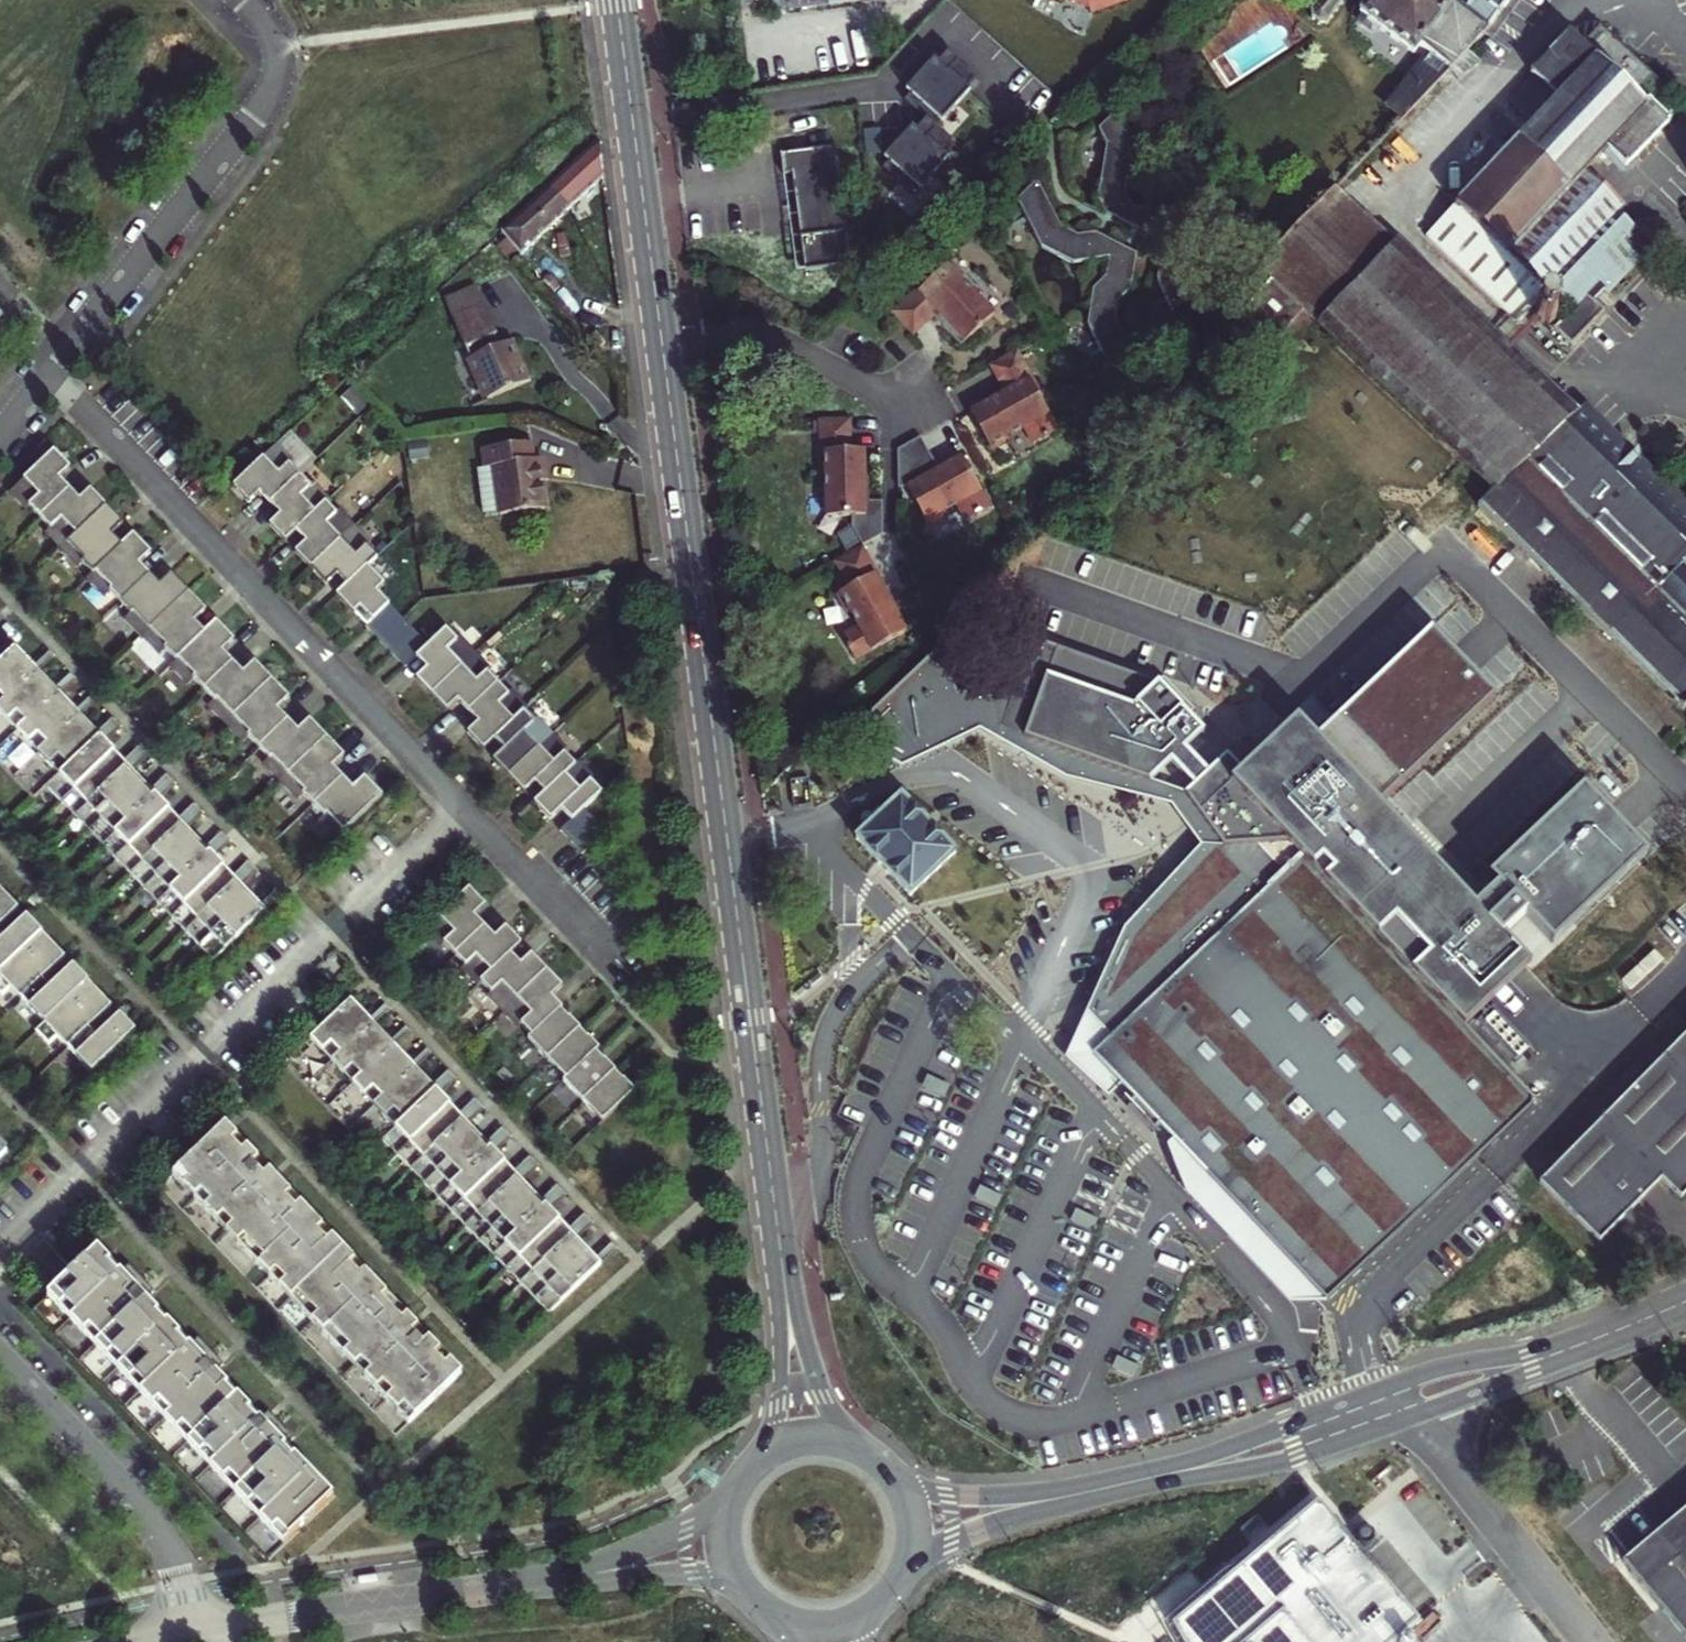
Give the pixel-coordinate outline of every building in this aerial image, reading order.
[(792,7),(791,0),(777,0),(778,4),(784,15),(876,0),(835,0),(792,7)] [(1098,7),(1101,13),(1130,0),(1082,0),(1098,7)] [(1342,0),(1319,0),(1312,9),(1313,20),(1321,25),(1329,22),(1344,1),(1342,0)] [(1464,11),(1449,0),(1371,0),(1357,18),(1356,28),(1364,34),(1373,30),(1375,27),(1415,57),(1421,49),(1429,55),(1390,106),(1405,117),(1450,71),(1469,52),(1484,37),(1489,30),(1464,11)] [(1510,0),(1472,0),(1464,11),(1489,30),(1510,0)] [(1517,328),(1526,318),(1550,292),(1568,308),(1552,325),(1574,346),(1610,310),(1598,298),(1603,293),(1609,287),(1615,292),(1655,252),(1615,214),(1623,206),(1588,173),(1607,152),(1626,169),(1670,122),(1651,104),(1664,89),(1601,30),(1585,48),(1570,34),(1532,74),(1534,76),(1511,101),(1539,128),(1429,244),(1517,328)] [(1481,63),(1469,52),(1450,71),(1460,82),(1481,63)] [(980,80),(951,55),(908,103),(930,122),(887,171),(915,197),(959,148),(937,128),(980,80)] [(1130,125),(1101,129),(1109,146),(1100,200),(1108,216),(1167,246),(1161,282),(1185,331),(1215,326),(1191,277),(1196,241),(1188,225),(1156,208),(1138,211),(1130,195),(1138,141),(1130,125)] [(586,204),(606,185),(601,144),(563,180),(586,204)] [(840,149),(786,157),(789,179),(797,178),(810,274),(857,267),(840,149)] [(555,233),(586,204),(563,180),(531,211),(555,233)] [(1064,229),(1040,181),(1018,202),(1044,251),(1075,267),(1111,261),(1108,279),(1095,292),(1090,328),(1106,361),(1135,356),(1119,324),(1122,306),(1135,293),(1141,257),(1098,235),(1080,238),(1064,229)] [(1397,240),(1335,188),(1259,268),(1273,282),(1305,313),(1318,325),(1397,240)] [(531,211),(502,238),(525,262),(555,233),(531,211)] [(1318,325),(1459,458),(1494,491),(1475,507),(1531,562),(1561,592),(1685,715),(1685,714),(1685,501),(1587,405),(1582,410),(1400,236),(1397,240),(1318,325)] [(870,291),(893,315),(914,295),(918,291),(927,301),(923,304),(941,324),(974,295),(957,277),(962,273),(932,240),(898,271),(895,269),(870,291)] [(1305,313),(1273,282),(1243,314),(1275,344),(1305,313)] [(914,295),(923,304),(927,301),(918,291),(914,295)] [(1554,316),(1555,313),(1554,310),(1553,307),(1550,306),(1547,305),(1544,305),(1541,307),(1539,310),(1539,313),(1539,316),(1541,318),(1544,320),(1547,321),(1550,320),(1552,319),(1554,316)] [(494,338),(482,311),(450,327),(464,353),(469,351),(475,364),(470,366),(490,404),(523,387),(505,350),(496,354),(489,341),(494,338)] [(1017,350),(989,366),(1004,393),(969,413),(990,451),(1006,443),(1007,437),(1023,428),(1033,445),(1048,437),(1047,436),(1057,431),(1040,399),(1043,397),(1017,350)] [(1052,412),(1060,426),(1073,418),(1066,405),(1052,412)] [(851,450),(851,419),(819,420),(819,466),(825,472),(826,517),(861,516),(862,546),(883,535),(882,505),(865,505),(864,450),(851,450)] [(289,464),(300,476),(315,461),(289,433),(277,445),(292,461),(289,464)] [(936,466),(920,437),(897,450),(898,481),(906,481),(906,486),(928,526),(943,517),(945,511),(958,504),(967,521),(990,508),(962,457),(936,472),(934,467),(936,466)] [(556,510),(547,470),(545,461),(540,462),(535,444),(487,455),(492,474),(500,472),(511,519),(556,510)] [(292,461),(277,445),(233,487),(249,504),(260,494),(270,504),(300,476),(289,464),(292,461)] [(28,506),(40,518),(70,489),(60,479),(71,469),(55,452),(11,494),(25,509),(28,506)] [(300,476),(270,504),(280,515),(269,525),(285,542),(295,531),(325,503),(329,499),(315,484),(311,488),(300,476)] [(47,533),(62,548),(106,506),(91,490),(80,500),(70,489),(40,518),(51,529),(47,533)] [(325,503),(295,531),(305,542),(295,552),(311,569),(355,527),(341,512),(337,515),(325,503)] [(82,562),(93,574),(123,545),(113,535),(124,524),(106,506),(62,548),(79,566),(82,562)] [(355,527),(311,569),(326,586),(337,575),(347,586),(367,567),(377,557),(365,545),(369,542),(355,527)] [(110,591),(120,603),(150,574),(140,563),(151,553),(134,535),(123,545),(93,574),(90,577),(106,595),(110,591)] [(886,590),(862,546),(834,562),(847,585),(835,593),(843,609),(849,611),(858,626),(841,636),(847,646),(846,646),(848,651),(849,650),(855,660),(906,632),(884,592),(886,590)] [(384,586),(367,567),(347,586),(336,596),(354,614),(355,614),(366,626),(366,627),(379,641),(402,619),(377,593),(384,586)] [(128,617),(144,635),(189,593),(171,574),(161,585),(150,574),(120,603),(131,614),(128,617)] [(165,649),(176,661),(206,632),(195,621),(206,611),(189,593),(144,635),(161,652),(165,649)] [(402,619),(379,641),(392,654),(415,632),(402,619)] [(192,678),(204,690),(234,662),(223,651),(234,640),(217,622),(206,632),(176,661),(172,664),(189,682),(192,678)] [(415,679),(431,695),(475,653),(460,638),(457,641),(445,629),(428,646),(415,658),(426,669),(415,679)] [(415,632),(392,654),(405,668),(415,658),(428,646),(415,632)] [(1492,697),(1430,633),(1317,741),(1379,805),(1492,697)] [(0,659),(0,702),(34,669),(31,665),(13,647),(0,659)] [(979,725),(1147,784),(1172,762),(1187,748),(1205,731),(1162,675),(1136,699),(1025,660),(1014,692),(960,694),(940,652),(856,732),(905,760),(979,725)] [(475,653),(431,695),(447,712),(457,702),(467,712),(498,684),(486,672),(490,669),(475,653)] [(212,705),(228,722),(272,680),(255,662),(244,673),(234,662),(204,690),(215,702),(212,705)] [(0,702),(0,714),(15,730),(56,691),(34,669),(0,702)] [(247,736),(259,748),(288,719),(278,708),(289,698),(272,680),(228,722),(244,739),(247,736)] [(498,684),(467,712),(477,723),(467,733),(482,750),(493,739),(523,711),(527,708),(512,693),(509,696),(498,684)] [(56,691),(15,730),(36,752),(77,714),(56,691)] [(523,711),(493,739),(503,750),(492,760),(508,777),(553,735),(538,720),(535,723),(523,711)] [(77,714),(36,752),(58,775),(98,736),(77,714)] [(266,763),(283,780),(327,738),(310,720),(299,730),(288,719),(259,748),(270,760),(266,763)] [(1416,975),(1468,1029),(1533,967),(1505,938),(1526,919),(1498,890),(1478,909),(1379,805),(1317,741),(1296,719),(1246,773),(1236,784),(1304,857),(1318,872),(1327,862),(1338,874),(1329,883),(1382,939),(1400,920),(1435,958),(1416,975)] [(1104,1100),(1126,1089),(1095,1058),(1113,1041),(1095,1023),(1134,936),(1225,850),(1187,797),(1147,784),(979,725),(905,760),(909,764),(981,730),(1068,779),(1173,806),(1201,846),(1125,930),(1065,1060),(1104,1100)] [(567,750),(553,735),(508,777),(524,794),(535,783),(545,794),(575,765),(563,753),(567,750)] [(58,775),(45,787),(59,801),(210,961),(263,910),(257,903),(245,891),(228,873),(216,861),(198,842),(188,831),(173,815),(163,804),(145,785),(133,772),(115,754),(105,744),(98,736),(58,775)] [(302,794),(314,806),(344,777),(333,766),(344,756),(327,738),(283,780),(299,797),(302,794)] [(1187,748),(1172,762),(1197,785),(1211,773),(1187,748)] [(1095,1023),(1113,1041),(1304,857),(1236,784),(1246,773),(1230,756),(1211,773),(1197,785),(1187,797),(1225,850),(1134,936),(1095,1023)] [(545,794),(534,804),(550,820),(560,810),(571,821),(583,809),(601,793),(590,781),(593,778),(578,762),(575,765),(545,794)] [(322,821),(338,839),(383,797),(365,778),(354,788),(344,777),(314,806),(325,818),(322,821)] [(1644,856),(1582,791),(1488,879),(1498,890),(1526,919),(1550,944),(1644,856)] [(875,822),(866,831),(857,840),(909,897),(916,891),(927,903),(960,872),(949,860),(956,853),(903,796),(884,814),(879,809),(871,817),(875,822)] [(571,821),(560,831),(571,843),(594,821),(583,809),(571,821)] [(571,843),(582,854),(605,832),(594,821),(571,843)] [(1304,857),(1113,1041),(1095,1058),(1126,1089),(1160,1126),(1226,1193),(1330,1304),(1373,1262),(1394,1242),(1472,1168),(1539,1104),(1468,1029),(1416,975),(1382,939),(1329,883),(1318,872),(1304,857)] [(445,943),(455,954),(485,926),(476,916),(486,906),(469,888),(425,930),(441,947),(445,943)] [(1685,941),(1685,889),(1685,888),(1659,916),(1685,941)] [(18,908),(0,889),(0,925),(18,908)] [(18,908),(0,925),(0,935),(3,938),(26,917),(18,908)] [(41,933),(26,917),(3,938),(0,935),(0,972),(41,933)] [(462,969),(477,985),(481,981),(511,953),(521,943),(505,926),(495,936),(485,926),(455,954),(465,965),(462,969)] [(2,997),(11,989),(21,999),(42,979),(65,957),(41,933),(0,972),(0,995),(2,997)] [(1635,989),(1666,956),(1654,945),(1623,978),(1635,989)] [(488,996),(503,1012),(547,970),(531,953),(520,963),(511,953),(481,981),(491,992),(488,996)] [(73,966),(65,957),(42,979),(50,988),(73,966)] [(42,979),(21,999),(44,1024),(88,982),(73,966),(50,988),(42,979)] [(522,1025),(532,1036),(562,1007),(553,997),(563,987),(547,970),(503,1012),(518,1028),(522,1025)] [(88,982),(44,1024),(36,1032),(49,1046),(58,1038),(68,1049),(89,1028),(111,1006),(88,982)] [(311,1038),(310,1040),(331,1062),(372,1024),(368,1020),(350,1001),(311,1038)] [(120,1015),(111,1006),(89,1028),(97,1037),(120,1015)] [(530,1038),(549,1058),(581,1027),(562,1007),(532,1036),(530,1038)] [(97,1037),(89,1028),(68,1049),(92,1073),(135,1032),(120,1015),(97,1037)] [(372,1024),(331,1062),(352,1085),(393,1046),(389,1042),(372,1024)] [(549,1058),(567,1078),(597,1050),(600,1047),(581,1027),(549,1058)] [(1537,1179),(1596,1240),(1658,1179),(1678,1198),(1685,1191),(1685,1036),(1537,1179)] [(393,1046),(352,1085),(374,1107),(414,1069),(410,1064),(393,1046)] [(567,1078),(564,1081),(583,1101),(616,1070),(597,1050),(567,1078)] [(414,1069),(374,1107),(395,1129),(436,1091),(431,1086),(414,1069)] [(616,1070),(583,1101),(603,1122),(635,1091),(616,1070)] [(548,1315),(601,1265),(591,1254),(580,1243),(565,1227),(554,1216),(540,1201),(528,1188),(512,1172),(499,1158),(486,1144),(471,1128),(455,1112),(444,1100),(436,1091),(395,1129),(382,1142),(548,1315)] [(1226,1193),(1160,1126),(1174,1169),(1178,1183),(1203,1210),(1284,1293),(1288,1294),(1304,1297),(1330,1304),(1226,1193)] [(160,1189),(395,1437),(461,1375),(428,1340),(422,1346),(411,1334),(417,1329),(410,1321),(399,1309),(393,1315),(371,1292),(377,1286),(358,1267),(352,1272),(341,1260),(347,1255),(328,1235),(322,1241),(311,1229),(317,1224),(299,1204),(293,1210),(282,1198),(287,1192),(276,1181),(269,1173),(263,1178),(252,1167),(258,1161),(233,1135),(225,1127),(185,1164),(160,1189)] [(97,1249),(32,1311),(267,1559),(332,1497),(284,1446),(292,1439),(276,1421),(267,1412),(259,1420),(215,1373),(223,1366),(214,1357),(197,1339),(189,1346),(145,1300),(153,1293),(140,1279),(128,1266),(120,1273),(97,1249)] [(1172,1626),(1181,1641),(1396,1641),(1419,1623),(1415,1618),(1323,1510),(1317,1503),(1172,1626)] [(1626,1558),(1685,1631),(1685,1508),(1626,1558)]
